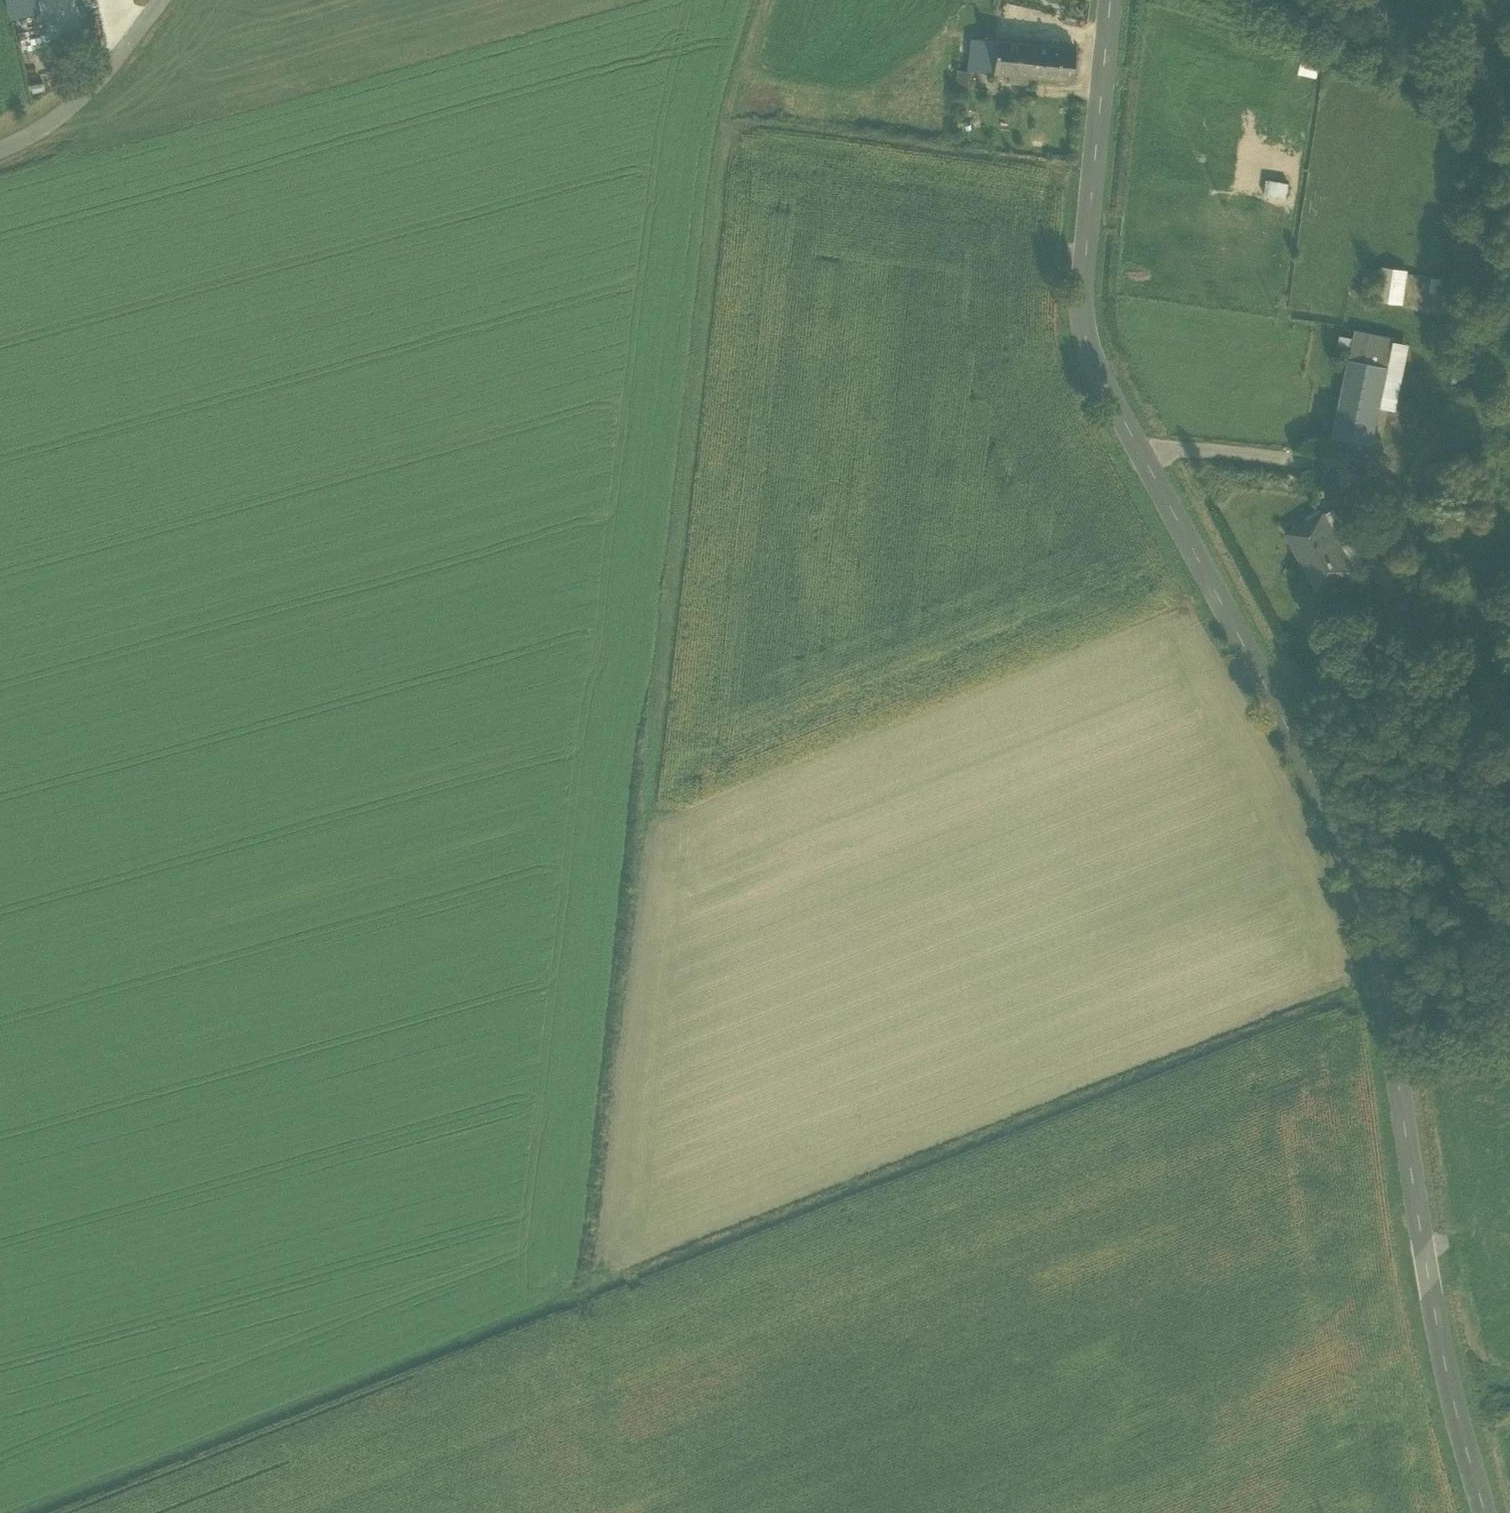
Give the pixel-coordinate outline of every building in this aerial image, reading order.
[(11,18),(41,11),(39,0),(7,0),(11,18)] [(997,41),(961,37),(959,55),(972,56),(971,70),(994,73),(997,41)] [(1036,45),(997,41),(994,73),(1032,77),(1036,45)] [(1075,50),(1036,45),(1032,77),(1072,81),(1075,50)] [(1269,179),(1267,194),(1289,198),(1292,183),(1269,179)] [(1407,274),(1382,272),(1379,305),(1403,308),(1407,274)] [(1394,340),(1355,332),(1349,357),(1388,366),(1394,340)] [(1388,366),(1349,357),(1332,434),(1348,437),(1372,442),(1388,366)] [(1372,442),(1348,437),(1345,450),(1369,454),(1372,442)] [(1363,561),(1332,509),(1288,535),(1319,587),(1363,561)] [(1409,585),(1390,547),(1381,552),(1401,589),(1409,585)] [(1401,589),(1381,552),(1367,559),(1386,596),(1401,589)]
